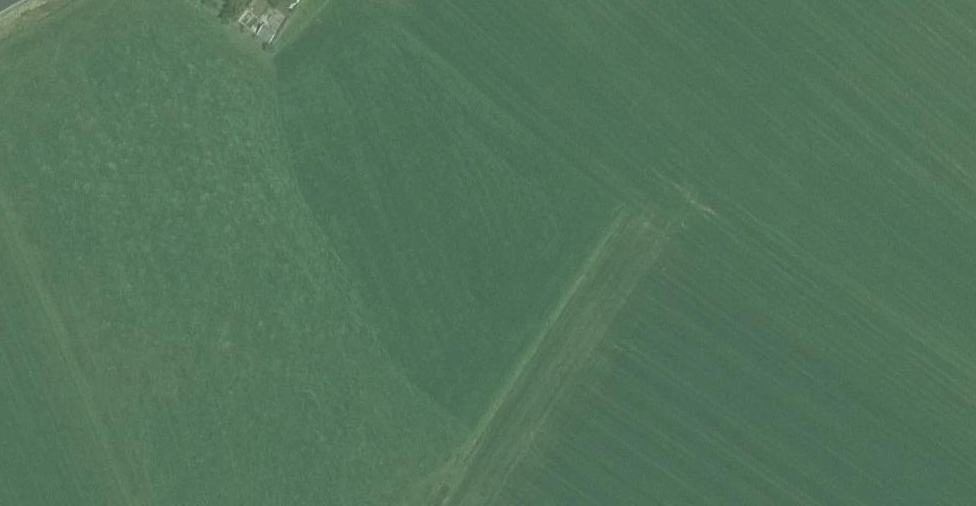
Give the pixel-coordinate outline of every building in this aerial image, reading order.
[(264,28),(257,36),(269,45),(275,37),(264,28)]
